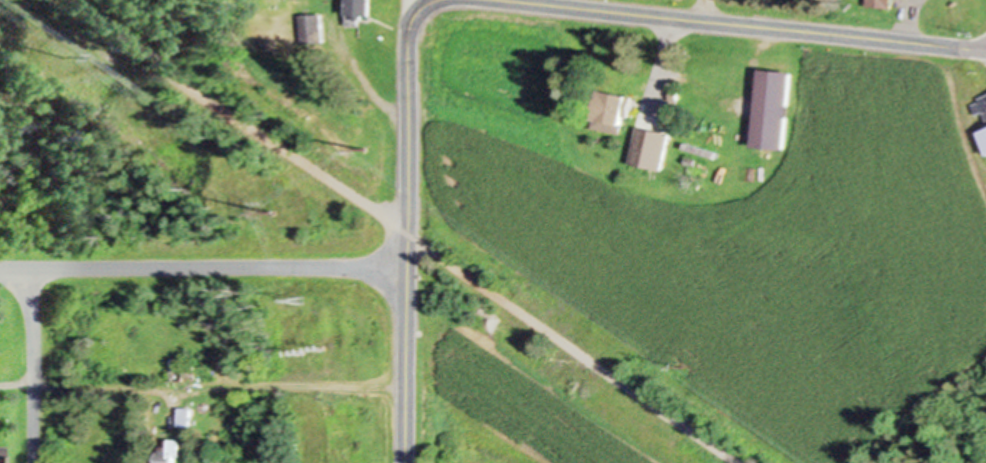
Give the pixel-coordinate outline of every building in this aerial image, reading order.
[(371,0),(347,0),(347,26),(371,26),(371,0)] [(897,0),(870,0),(870,6),(897,8),(897,0)] [(790,150),(796,72),(764,70),(757,147),(790,150)] [(602,89),(594,118),(626,127),(634,98),(602,89)] [(973,100),(977,115),(985,112),(985,96),(973,100)] [(160,445),(160,462),(182,462),(182,437),(167,437),(167,445),(160,445)]
